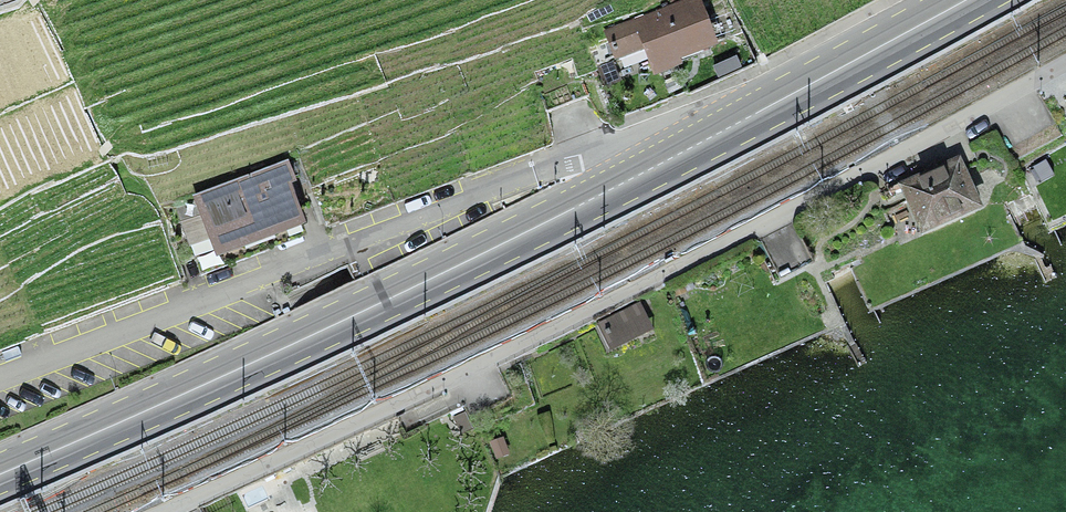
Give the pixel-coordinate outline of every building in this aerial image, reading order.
[(648,49),(658,71),(680,63),(678,57),(713,44),(698,5),(683,10),(681,2),(609,28),(615,51),(617,50),(620,59),(648,49)] [(907,187),(925,228),(977,205),(959,164),(907,187)] [(203,275),(268,251),(263,238),(276,233),(275,229),(303,217),(289,181),(268,188),(263,173),(216,191),(216,189),(177,203),(203,275)] [(629,308),(641,332),(649,328),(639,309),(643,307),(641,302),(629,308)]
